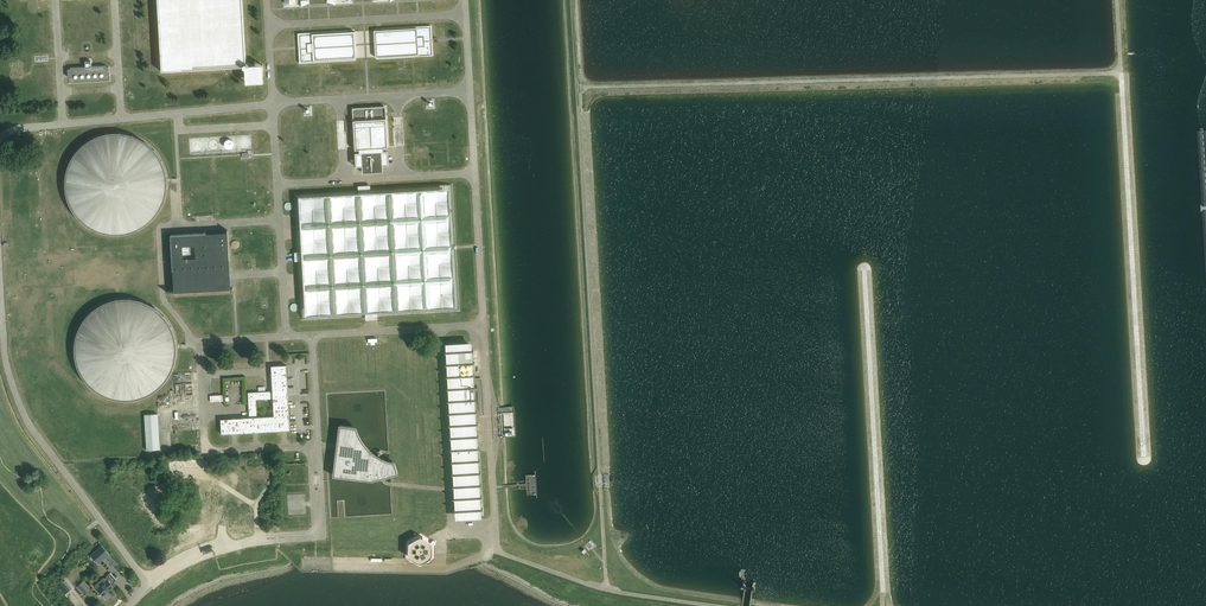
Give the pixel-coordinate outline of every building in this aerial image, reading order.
[(161,72),(242,67),(242,66),(243,66),(243,67),(243,68),(244,68),(245,68),(246,83),(264,82),(263,81),(263,65),(248,65),(247,65),(247,64),(246,64),(245,64),(245,63),(246,63),(242,0),(157,0),(161,72)] [(431,26),(427,26),(376,29),(376,30),(374,30),(376,57),(378,57),(378,59),(433,55),(431,26)] [(355,58),(357,58),(355,32),(353,32),(353,30),(298,33),(300,63),(355,60),(355,58)] [(91,61),(90,61),(85,61),(86,67),(71,68),(71,69),(68,70),(69,83),(110,81),(109,67),(106,67),(106,66),(92,67),(91,61)] [(385,106),(353,108),(355,150),(359,150),(360,153),(355,153),(356,167),(362,166),(363,173),(383,171),(382,165),(389,165),(388,151),(383,151),(383,148),(388,148),(385,106)] [(65,182),(65,184),(65,186),(65,188),(65,190),(66,192),(66,195),(67,197),(67,199),(68,201),(69,203),(70,205),(71,207),(72,209),(73,211),(74,213),(75,214),(77,216),(78,218),(80,219),(81,221),(83,222),(85,224),(86,225),(88,226),(90,228),(92,229),(94,230),(96,231),(98,231),(100,232),(102,233),(104,233),(106,234),(109,234),(111,235),(113,235),(115,235),(117,235),(119,235),(122,235),(124,234),(126,234),(128,233),(130,233),(132,232),(135,231),(137,231),(139,230),(141,229),(142,228),(144,226),(146,225),(148,224),(150,222),(151,221),(153,219),(154,218),(156,216),(157,214),(158,213),(160,211),(161,209),(162,207),(163,205),(164,203),(164,201),(165,199),(166,197),(166,195),(167,192),(167,190),(167,188),(167,186),(167,184),(167,182),(167,179),(167,177),(167,175),(166,173),(166,171),(165,169),(164,166),(164,164),(163,162),(162,160),(161,159),(160,157),(158,155),(157,153),(156,151),(154,150),(153,148),(151,146),(150,145),(148,144),(146,142),(144,141),(142,140),(141,139),(139,138),(137,137),(135,136),(132,135),(130,135),(128,134),(126,134),(124,133),(122,133),(119,133),(117,133),(115,133),(113,133),(111,133),(108,133),(106,134),(104,134),(102,135),(100,135),(98,136),(96,137),(94,138),(92,139),(90,140),(88,141),(86,142),(84,144),(83,145),(81,146),(80,148),(78,150),(77,151),(75,153),(74,155),(73,157),(72,159),(71,160),(70,162),(69,164),(68,167),(67,169),(67,171),(66,173),(66,175),(65,177),(65,179),(65,182)] [(224,143),(224,144),(224,145),(225,145),(225,146),(225,147),(226,148),(227,148),(228,149),(229,149),(230,149),(231,149),(231,148),(232,148),(233,147),(234,146),(234,145),(234,144),(234,143),(234,142),(233,142),(233,141),(232,141),(232,140),(231,140),(230,139),(229,139),(228,139),(228,140),(227,140),(226,140),(226,141),(225,141),(225,142),(225,143),(224,143)] [(241,143),(241,144),(241,145),(241,146),(242,146),(242,147),(243,147),(243,148),(244,148),(245,148),(246,148),(247,148),(248,148),(248,147),(249,147),(249,146),(250,145),(250,144),(250,143),(250,142),(249,141),(249,140),(248,140),(248,139),(247,139),(246,139),(245,139),(244,139),(243,139),(243,140),(242,140),(241,141),(241,142),(241,143)] [(209,144),(209,145),(209,146),(209,147),(210,148),(211,149),(212,149),(212,150),(213,150),(214,150),(215,149),(216,149),(217,148),(217,147),(218,147),(218,146),(218,145),(218,144),(218,143),(217,142),(217,141),(216,141),(215,141),(215,140),(214,140),(213,140),(212,140),(211,141),(210,141),(210,142),(209,142),(209,143),(209,144)] [(193,145),(193,146),(193,147),(193,148),(194,149),(195,150),(196,150),(197,151),(198,151),(198,150),(199,150),(200,150),(201,149),(201,148),(202,148),(202,147),(202,146),(202,145),(202,144),(201,143),(201,142),(200,142),(199,141),(198,141),(197,141),(196,141),(195,142),(194,142),(194,143),(193,143),(193,144),(193,145)] [(302,320),(460,311),(457,249),(456,246),(453,183),(294,193),(302,320)] [(228,230),(227,230),(227,232),(206,233),(171,235),(173,271),(174,291),(167,292),(167,293),(233,289),(233,288),(231,288),(229,260),(228,230)] [(74,347),(74,350),(74,352),(75,354),(75,356),(75,358),(76,360),(76,363),(77,365),(77,367),(78,369),(79,371),(80,373),(81,375),(82,377),(83,379),(85,380),(86,382),(88,384),(89,385),(91,387),(92,388),(94,390),(96,391),(98,392),(99,393),(101,395),(103,396),(105,397),(107,397),(109,398),(111,399),(114,399),(116,400),(118,400),(120,400),(122,401),(124,401),(127,401),(129,401),(131,400),(133,400),(135,400),(138,399),(140,399),(142,398),(144,397),(146,397),(148,396),(150,395),(152,393),(154,392),(155,391),(157,390),(159,388),(161,387),(162,385),(164,384),(165,382),(166,380),(168,379),(169,377),(170,375),(171,373),(172,371),(173,369),(174,367),(174,365),(175,363),(176,360),(176,358),(176,356),(177,354),(177,352),(177,350),(177,347),(177,345),(176,343),(176,341),(176,339),(175,336),(174,334),(174,332),(173,330),(172,328),(171,326),(170,324),(169,322),(168,321),(166,319),(165,317),(164,315),(162,314),(161,312),(159,311),(157,309),(155,308),(154,307),(152,306),(150,305),(148,304),(146,303),(144,302),(142,301),(140,300),(138,300),(135,299),(133,299),(131,299),(129,298),(127,298),(124,298),(122,298),(120,299),(118,299),(116,299),(114,300),(111,300),(109,301),(107,302),(105,303),(103,304),(101,305),(99,306),(98,307),(96,308),(94,309),(92,311),(91,312),(89,314),(88,315),(86,317),(85,319),(83,321),(82,322),(81,324),(80,326),(79,328),(78,330),(77,332),(77,334),(76,336),(76,339),(75,341),(75,343),(75,345),(74,347)] [(479,460),(478,448),(479,448),(478,448),(477,436),(478,436),(477,436),(476,424),(478,424),(478,423),(476,423),(476,412),(477,412),(477,411),(476,411),(475,400),(476,400),(476,399),(475,399),(474,387),(476,387),(474,387),(474,375),(475,375),(474,375),(473,363),(474,363),(474,362),(473,362),(472,351),(474,351),(474,350),(472,350),(472,342),(445,343),(446,352),(445,352),(446,352),(447,364),(445,364),(445,365),(447,365),(447,376),(446,376),(446,377),(447,377),(448,388),(447,388),(447,389),(448,389),(449,401),(447,401),(449,401),(449,413),(448,413),(449,413),(450,425),(449,425),(449,426),(450,426),(451,437),(449,437),(449,438),(451,438),(451,449),(450,449),(450,450),(451,450),(452,461),(451,462),(452,462),(453,474),(452,474),(453,474),(454,486),(452,486),(452,487),(454,486),(454,498),(453,498),(453,499),(454,499),(455,510),(454,510),(454,511),(455,511),(455,519),(482,518),(481,509),(483,509),(481,509),(481,497),(482,497),(481,497),(480,485),(481,485),(481,484),(480,484),(479,473),(481,473),(481,472),(479,472),(479,461),(480,461),(480,460),(479,460)] [(222,434),(290,430),(286,365),(271,366),(273,391),(259,392),(248,392),(249,417),(221,419),(222,434)] [(158,414),(145,414),(147,450),(160,449),(158,414)] [(334,476),(366,480),(372,481),(398,474),(395,463),(394,463),(387,461),(381,458),(380,457),(377,456),(375,455),(370,450),(365,446),(361,440),(358,434),(355,427),(355,426),(340,425),(334,476)] [(168,469),(206,467),(206,465),(208,465),(208,460),(205,460),(205,458),(168,461),(168,469)] [(98,563),(109,554),(102,546),(91,555),(98,563)] [(104,596),(107,593),(114,587),(116,585),(114,582),(117,580),(110,573),(107,576),(105,579),(107,581),(98,589),(101,593),(104,596)] [(65,587),(68,585),(64,580),(59,585),(66,594),(68,591),(65,587)] [(83,591),(87,587),(82,582),(78,586),(83,591)]
